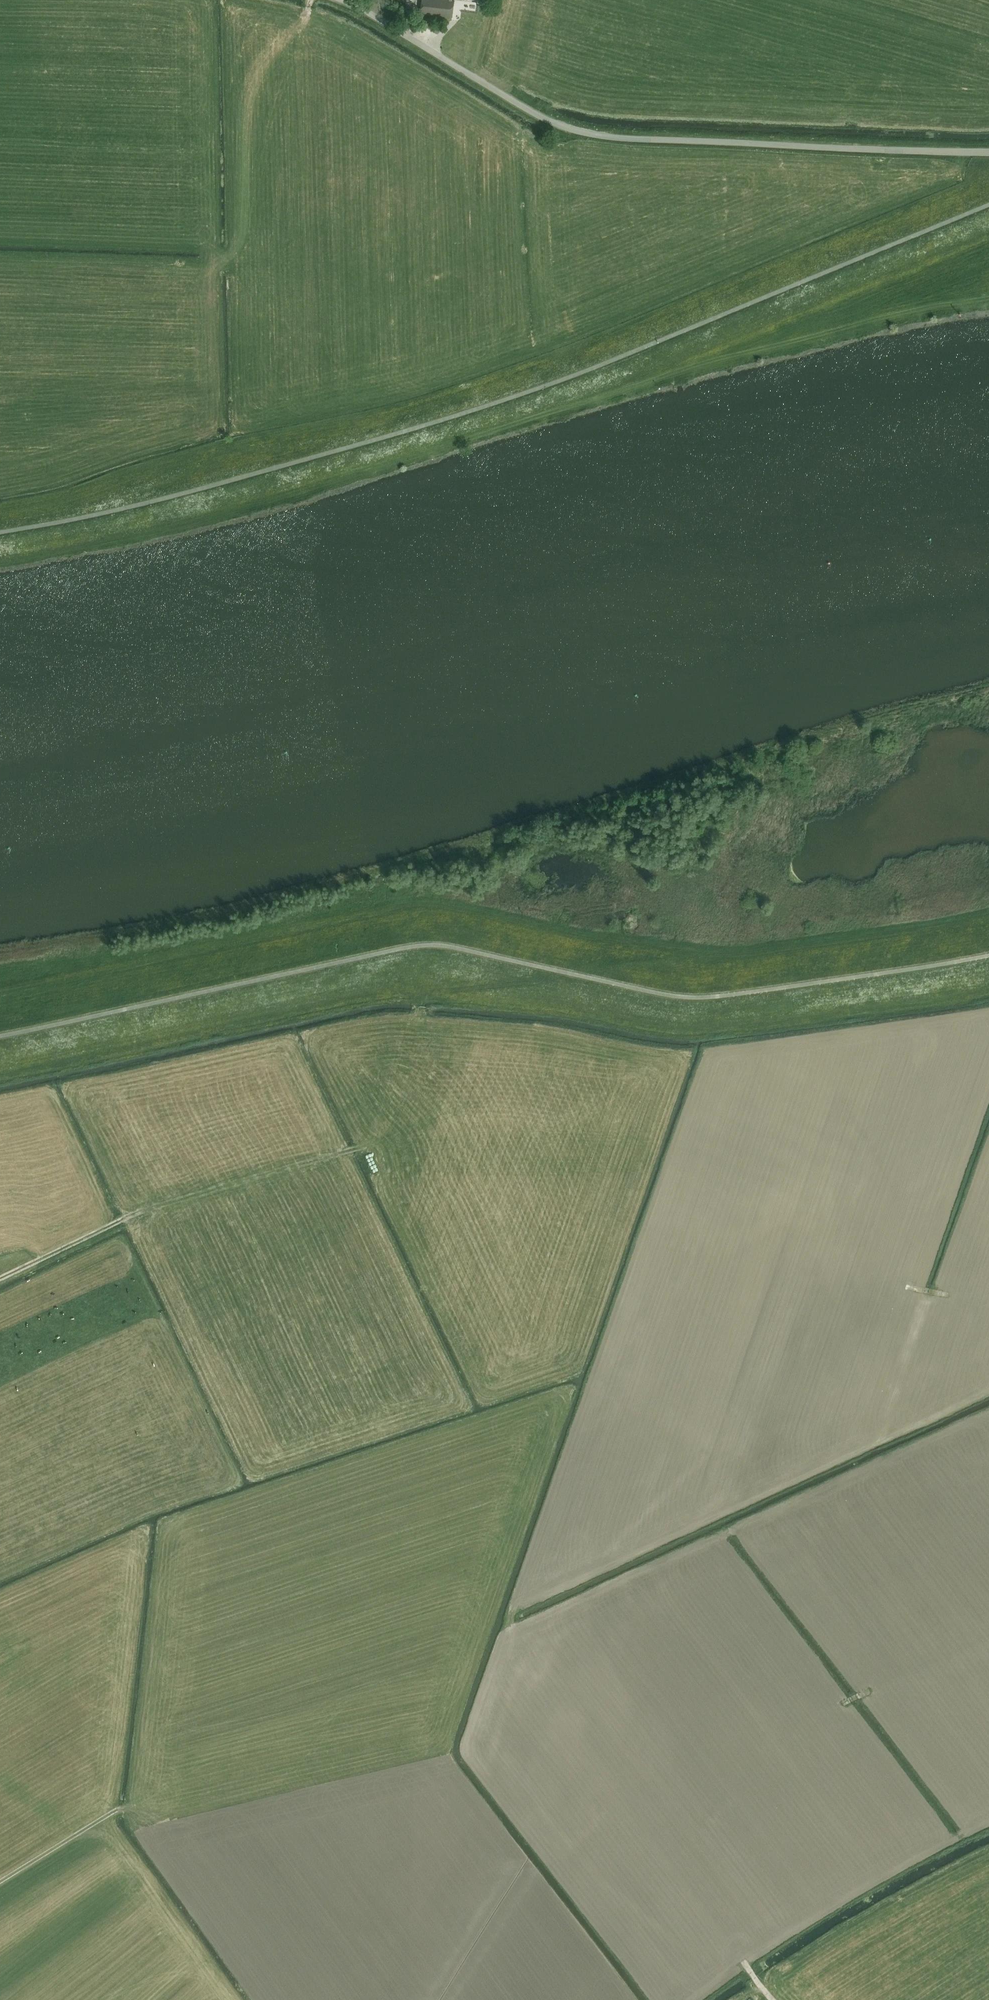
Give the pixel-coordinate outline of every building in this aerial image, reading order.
[(447,0),(422,0),(421,14),(452,17),(454,1),(447,0)]
